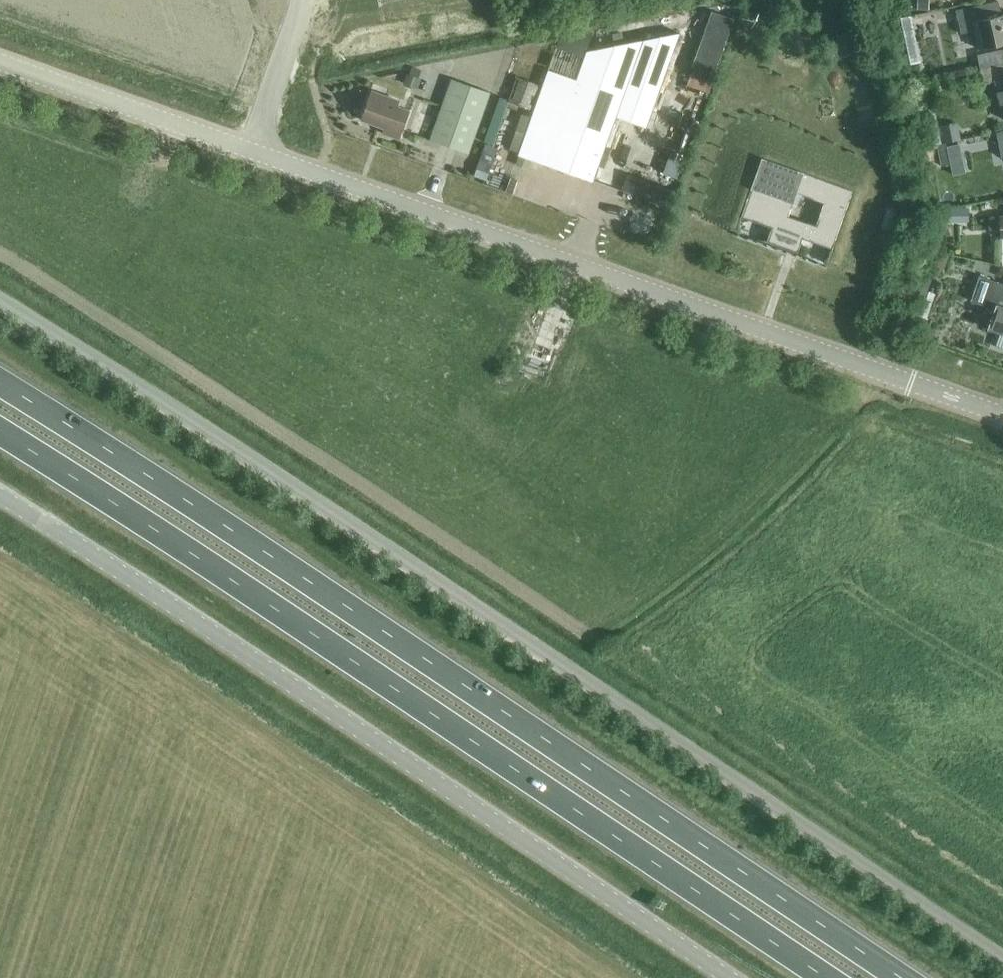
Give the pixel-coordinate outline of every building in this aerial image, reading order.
[(1001,15),(998,1),(955,10),(960,34),(974,31),(978,49),(1002,44),(1002,15),(1001,15)] [(711,11),(692,67),(714,75),(734,19),(711,11)] [(839,51),(852,50),(850,31),(837,32),(839,51)] [(593,32),(559,39),(548,70),(518,156),(592,181),(615,117),(645,127),(678,33),(586,51),(593,32)] [(979,69),(983,84),(995,81),(1002,118),(1002,64),(979,69)] [(508,101),(531,109),(539,86),(516,78),(508,101)] [(430,140),(468,154),(490,92),(452,79),(430,140)] [(371,92),(361,120),(384,128),(382,133),(400,139),(409,111),(398,107),(399,102),(371,92)] [(508,105),(498,102),(484,142),(494,146),(508,105)] [(971,135),(947,142),(956,170),(973,165),(970,156),(993,148),(988,132),(983,133),(987,146),(976,149),(971,135)] [(762,159),(741,218),(771,228),(766,242),(797,253),(802,239),(832,250),(852,191),(762,159)] [(632,169),(626,186),(664,200),(671,183),(632,169)] [(974,211),(951,209),(949,228),(972,230),(974,211)] [(979,276),(970,301),(994,309),(987,329),(999,334),(995,347),(1002,350),(1002,285),(979,276)] [(536,335),(549,314),(536,307),(524,328),(536,335)]
